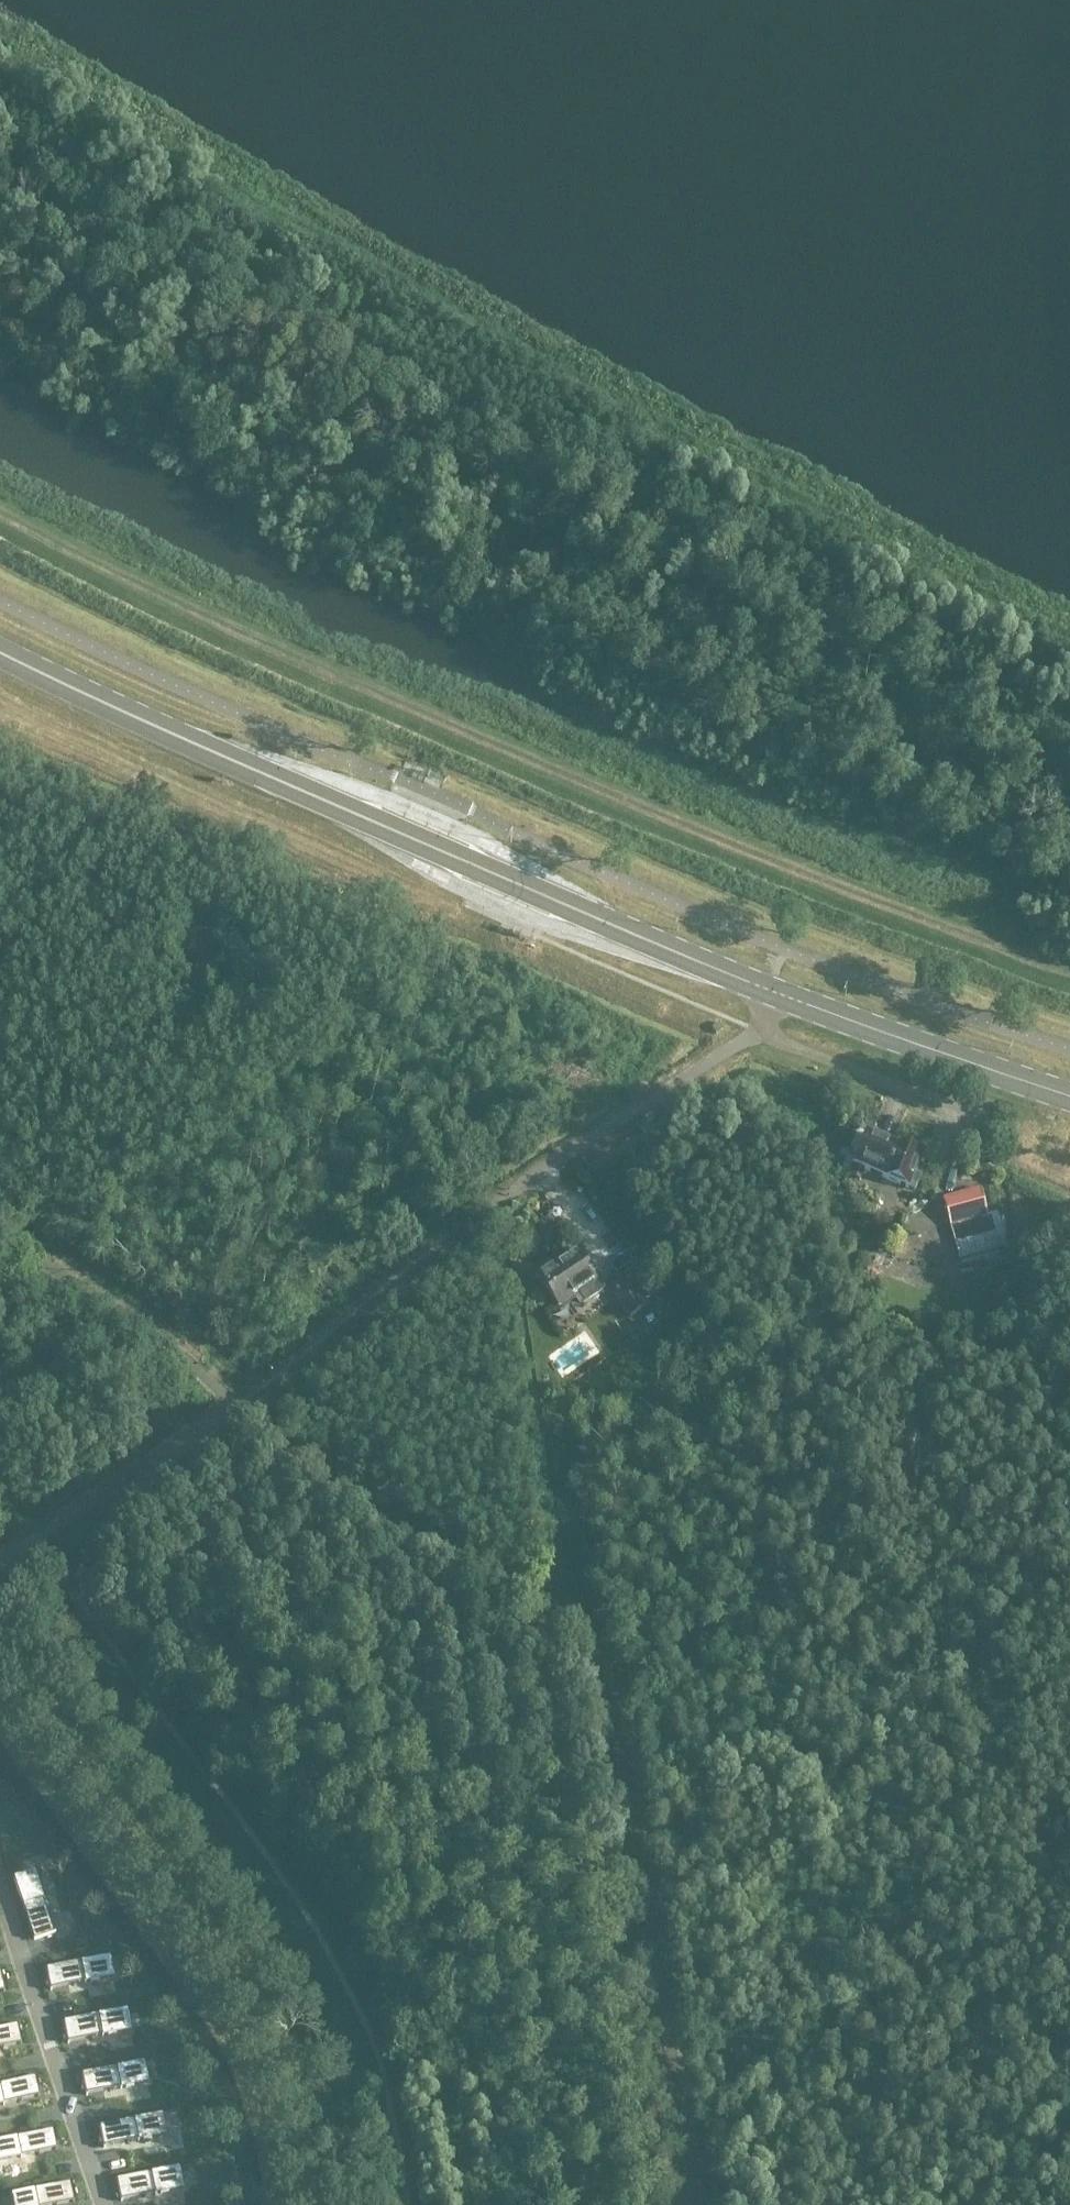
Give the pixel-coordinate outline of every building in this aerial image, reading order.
[(852,1166),(908,1188),(922,1155),(897,1145),(897,1146),(865,1133),(852,1166)] [(852,1166),(848,1176),(860,1180),(864,1171),(852,1166)] [(981,1190),(944,1200),(950,1222),(961,1260),(1005,1248),(1006,1248),(1005,1242),(997,1213),(987,1215),(981,1190)] [(551,1262),(535,1273),(558,1306),(577,1293),(584,1303),(604,1289),(596,1278),(595,1278),(577,1251),(554,1266),(551,1262)] [(623,1276),(608,1286),(628,1316),(643,1306),(658,1296),(638,1266),(623,1276)] [(17,1877),(37,1936),(56,1930),(36,1871),(17,1877)] [(48,1968),(51,1986),(113,1974),(110,1956),(48,1968)] [(66,2021),(70,2040),(132,2028),(128,2009),(66,2021)] [(0,2027),(0,2046),(22,2041),(18,2023),(0,2027)] [(84,2073),(87,2091),(149,2079),(146,2061),(84,2073)] [(0,2084),(0,2104),(40,2094),(36,2076),(0,2084)] [(102,2126),(106,2145),(168,2133),(165,2114),(102,2126)] [(0,2139),(0,2155),(1,2160),(59,2146),(55,2128),(0,2139)] [(119,2179),(122,2197),(184,2185),(181,2167),(119,2179)] [(13,2193),(15,2204),(50,2204),(74,2199),(70,2181),(13,2193)]
